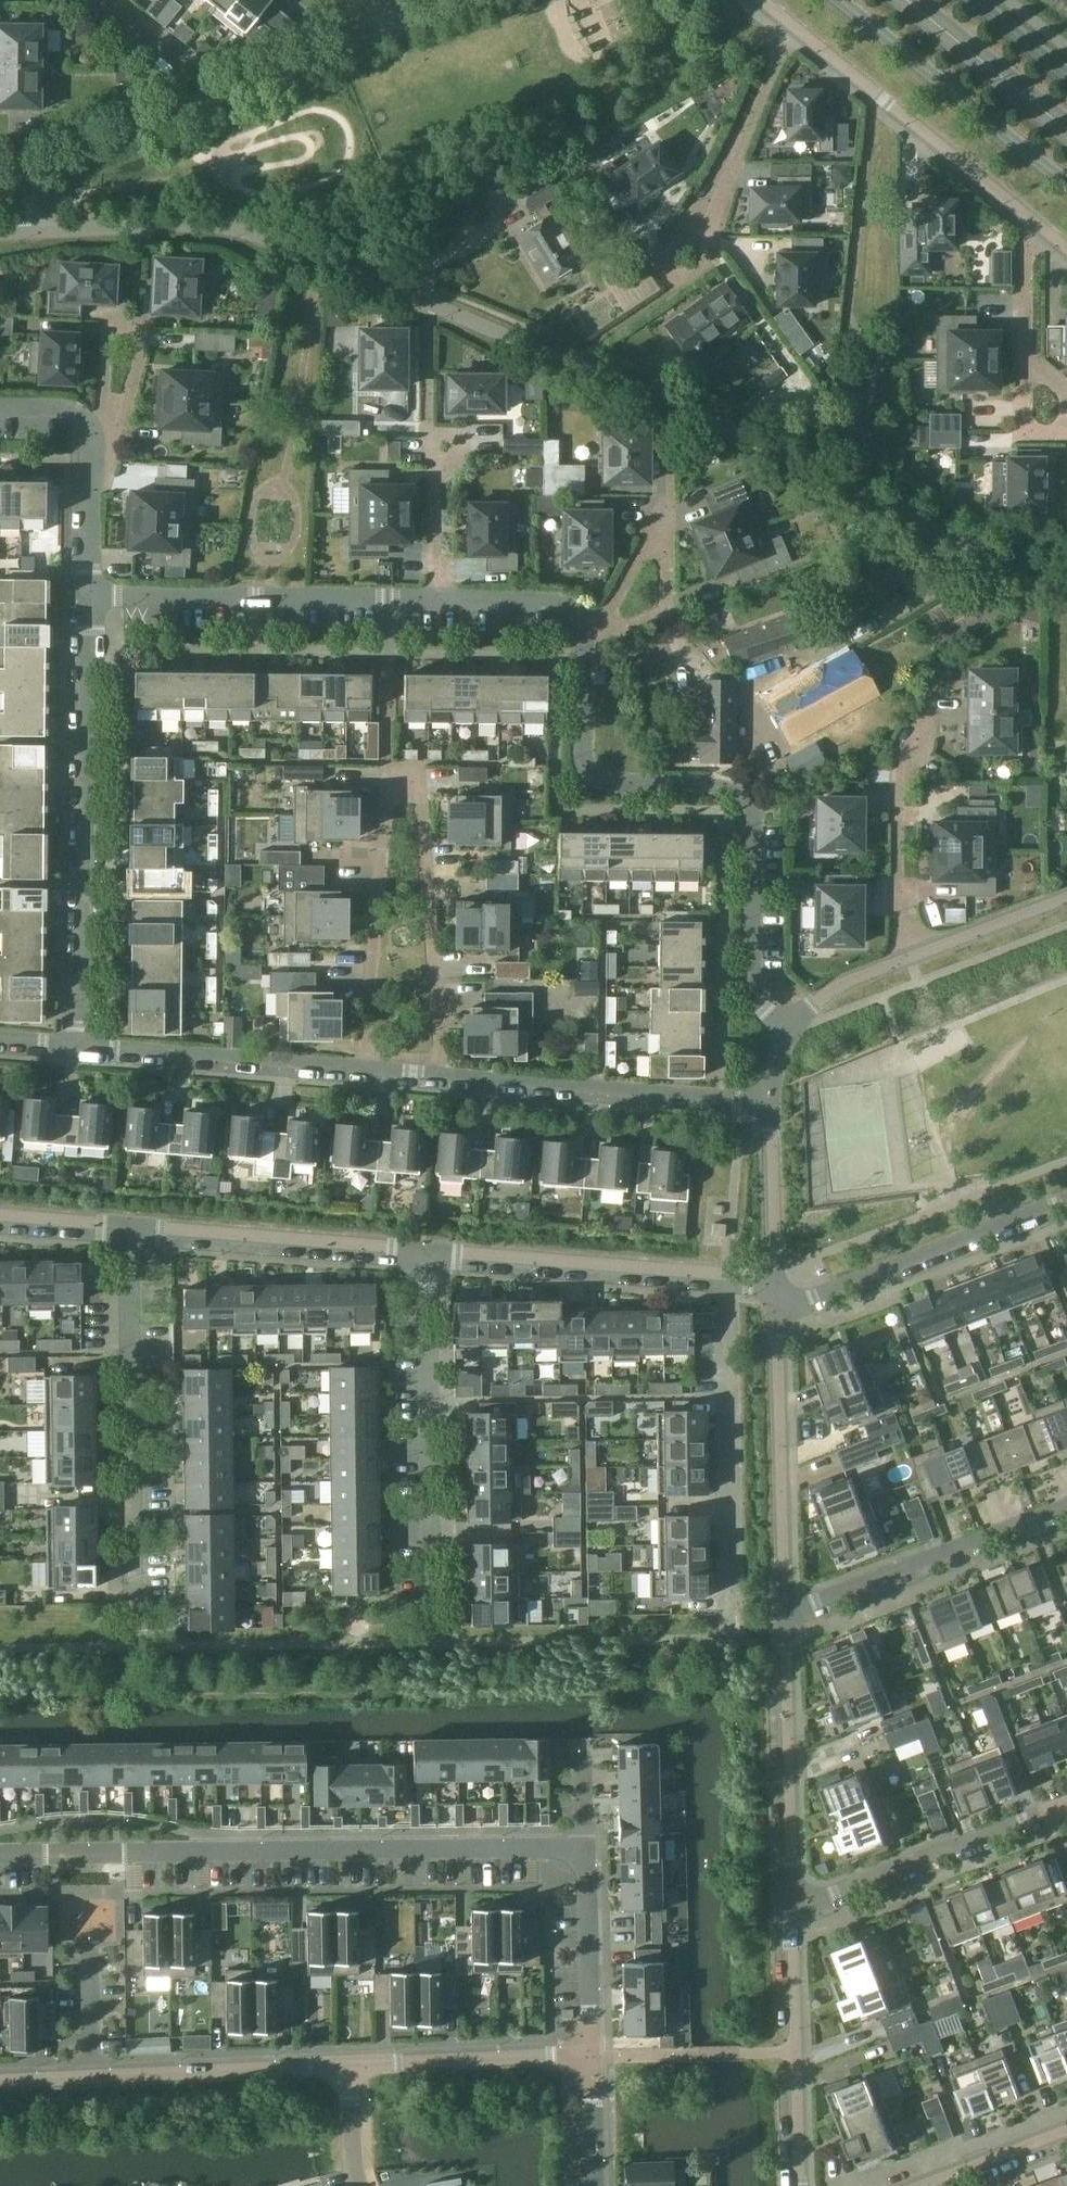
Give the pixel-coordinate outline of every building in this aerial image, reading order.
[(171,0),(155,0),(145,12),(155,19),(171,0)] [(155,19),(164,27),(181,6),(174,0),(171,0),(155,19)] [(216,7),(247,32),(257,20),(272,32),(296,23),(271,2),(273,0),(221,0),(216,7)] [(0,27),(0,67),(48,67),(48,27),(40,27),(40,24),(28,24),(28,27),(0,27)] [(594,30),(579,31),(580,46),(595,45),(594,30)] [(203,42),(195,51),(207,60),(219,55),(203,42)] [(0,67),(0,107),(27,107),(27,111),(39,111),(39,107),(47,107),(48,67),(0,67)] [(117,82),(138,82),(138,69),(117,69),(117,82)] [(832,123),(819,124),(819,93),(812,93),(812,89),(796,89),(796,93),(790,93),(790,102),(782,102),(782,128),(790,128),(790,138),(819,138),(819,151),(833,151),(832,123)] [(834,130),(834,144),(847,143),(847,130),(834,130)] [(666,182),(666,181),(678,172),(658,143),(616,172),(610,162),(597,171),(614,194),(626,186),(636,201),(649,193),(649,194),(666,182)] [(599,147),(589,154),(597,166),(607,158),(599,147)] [(851,166),(833,166),(833,172),(845,172),(845,181),(851,180),(851,166)] [(546,283),(581,262),(552,214),(549,216),(541,203),(559,192),(546,170),(516,187),(529,210),(531,208),(539,222),(517,234),(546,283)] [(783,190),(752,190),(752,197),(748,196),(748,213),(752,213),(752,220),(762,220),(762,227),(787,227),(787,220),(811,219),(810,177),(783,177),(783,190)] [(636,214),(659,238),(681,218),(659,193),(636,214)] [(903,219),(903,272),(928,272),(928,247),(954,248),(955,238),(962,238),(962,212),(955,212),(954,203),(948,203),(948,199),(931,199),(931,203),(925,203),(925,219),(903,219)] [(821,255),(822,240),(793,239),(793,254),(778,254),(778,269),(777,269),(777,290),(778,290),(778,305),(813,306),(813,255),(821,255)] [(992,285),(1010,285),(1010,252),(992,252),(992,285)] [(182,317),(200,317),(201,299),(198,299),(199,280),(202,280),(203,269),(199,268),(200,262),(186,262),(187,259),(169,258),(169,261),(156,260),(153,312),(182,313),(182,317)] [(99,305),(117,306),(118,288),(114,288),(115,268),(62,265),(60,291),(47,290),(46,315),(81,316),(82,301),(99,302),(99,305)] [(715,348),(751,322),(724,283),(666,324),(689,357),(711,342),(715,348)] [(257,307),(257,321),(275,322),(278,308),(257,307)] [(787,320),(779,326),(799,354),(812,345),(789,313),(785,316),(787,320)] [(937,360),(963,360),(1001,361),(1001,338),(998,338),(998,332),(966,332),(966,317),(937,317),(937,360)] [(0,319),(0,334),(11,334),(12,320),(0,319)] [(1047,356),(1061,356),(1061,355),(1066,355),(1066,331),(1060,331),(1060,328),(1047,328),(1047,356)] [(405,368),(405,356),(402,356),(402,350),(405,350),(405,331),(362,331),(362,337),(358,337),(358,349),(362,349),(362,373),(358,373),(358,391),(376,391),(376,387),(405,387),(405,380),(408,380),(408,368),(405,368)] [(40,373),(39,383),(75,385),(76,370),(77,370),(78,349),(77,349),(78,334),(42,332),(42,343),(31,342),(30,372),(40,373)] [(234,336),(196,333),(195,349),(233,351),(234,336)] [(249,338),(249,348),(271,349),(272,339),(249,338)] [(963,360),(937,360),(937,389),(942,389),(942,392),(962,392),(962,389),(998,389),(998,383),(1001,383),(1001,361),(963,360)] [(786,375),(781,368),(760,382),(766,390),(786,375)] [(159,399),(222,402),(223,374),(163,371),(162,377),(160,377),(159,399)] [(463,415),(463,411),(503,411),(503,376),(449,376),(449,396),(445,396),(445,415),(463,415)] [(220,445),(222,402),(159,399),(157,421),(160,421),(160,427),(192,429),(191,444),(220,445)] [(959,431),(959,415),(930,415),(930,431),(959,431)] [(320,420),(320,435),(360,436),(360,421),(320,420)] [(910,425),(910,444),(927,445),(928,425),(910,425)] [(605,482),(648,482),(648,464),(645,464),(645,457),(648,457),(648,451),(652,451),(652,439),(648,439),(648,432),(620,432),(620,429),(601,429),(601,447),(605,447),(605,464),(601,464),(602,476),(605,476),(605,482)] [(959,446),(959,431),(930,431),(930,446),(959,446)] [(543,455),(543,439),(503,439),(503,454),(543,455)] [(400,457),(400,441),(388,442),(388,457),(400,457)] [(1007,459),(1007,510),(1043,510),(1043,494),(1044,495),(1044,474),(1043,474),(1043,458),(1039,458),(1039,451),(1012,451),(1012,459),(1007,459)] [(165,464),(165,479),(186,480),(187,465),(165,464)] [(543,465),(543,471),(543,495),(556,495),(557,465),(543,465)] [(542,468),(530,468),(530,486),(542,486),(542,468)] [(350,471),(350,514),(413,514),(414,492),(411,492),(411,486),(379,486),(379,471),(350,471)] [(129,498),(128,520),(191,524),(194,480),(186,480),(165,479),(154,478),(154,493),(132,492),(132,498),(129,498)] [(0,482),(0,530),(22,530),(22,482),(0,482)] [(47,482),(22,482),(22,530),(46,530),(47,482)] [(692,531),(701,552),(760,527),(741,482),(714,493),(722,512),(692,525),(695,530),(692,531)] [(612,555),(612,544),(608,544),(608,537),(608,531),(608,512),(604,512),(604,499),(581,499),(581,512),(565,512),(565,518),(562,518),(562,530),(565,530),(565,548),(562,548),(562,566),(580,566),(580,563),(608,563),(608,555),(612,555)] [(505,504),(469,504),(469,519),(468,519),(468,540),(469,540),(469,555),(487,555),(487,570),(516,570),(516,555),(505,555),(505,504)] [(413,514),(350,514),(350,557),(379,557),(379,543),(411,543),(411,536),(413,536),(413,514)] [(191,524),(128,520),(127,542),(129,542),(129,549),(161,550),(160,565),(172,566),(185,567),(189,567),(191,524)] [(760,527),(701,552),(709,572),(712,571),(714,577),(744,565),(749,579),(793,561),(783,536),(766,543),(760,527)] [(172,566),(171,577),(185,578),(185,567),(172,566)] [(8,570),(8,580),(21,580),(21,570),(8,570)] [(35,570),(21,570),(21,580),(34,580),(35,570)] [(34,580),(21,580),(8,580),(0,579),(0,602),(46,603),(46,580),(34,580)] [(0,602),(0,624),(46,625),(46,603),(0,602)] [(703,610),(708,624),(718,620),(714,607),(703,610)] [(724,639),(735,669),(814,641),(802,611),(724,639)] [(46,625),(0,624),(0,646),(45,647),(46,625)] [(45,669),(45,647),(0,646),(0,669),(45,669)] [(767,697),(792,742),(877,694),(852,650),(767,697)] [(970,711),(1021,711),(1022,672),(1013,672),(1013,668),(1001,668),(1001,672),(970,671),(970,684),(963,684),(963,699),(969,698),(970,711)] [(45,691),(45,669),(0,669),(0,691),(45,691)] [(159,720),(159,683),(159,672),(135,672),(134,720),(159,720)] [(183,673),(159,672),(159,683),(159,720),(182,720),(183,673)] [(206,673),(183,673),(182,720),(206,721),(206,673)] [(206,721),(229,721),(230,673),(206,673),(206,721)] [(229,721),(253,721),(253,673),(230,673),(229,721)] [(300,674),(253,673),(253,721),(299,721),(300,674)] [(323,674),(300,674),(299,721),(323,722),(323,674)] [(347,674),(323,674),(323,722),(346,722),(347,674)] [(371,674),(347,674),(346,722),(371,722),(371,674)] [(429,723),(429,675),(405,675),(404,722),(429,723)] [(452,675),(429,675),(429,723),(452,723),(452,675)] [(476,675),(452,675),(452,723),(475,723),(476,675)] [(499,676),(476,675),(475,723),(499,723),(499,676)] [(523,676),(499,676),(499,723),(522,724),(523,676)] [(547,676),(523,676),(522,724),(547,724),(547,676)] [(681,729),(681,755),(703,755),(703,762),(734,762),(734,682),(704,681),(703,729),(681,729)] [(45,691),(0,691),(0,713),(45,713),(45,691)] [(1030,711),(1021,711),(970,711),(970,724),(963,724),(963,739),(970,739),(970,752),(1001,752),(1001,755),(1013,755),(1013,752),(1022,752),(1022,726),(1030,726),(1030,711)] [(0,713),(0,736),(45,736),(45,713),(0,713)] [(192,751),(205,751),(206,741),(192,741),(192,751)] [(218,741),(206,741),(205,751),(218,751),(218,741)] [(44,768),(45,745),(0,745),(0,767),(44,768)] [(336,749),(336,759),(346,759),(346,745),(336,745),(336,749)] [(788,761),(797,777),(825,762),(816,745),(788,761)] [(145,746),(145,757),(158,757),(159,747),(145,746)] [(159,747),(158,757),(171,757),(171,747),(159,747)] [(239,758),(252,758),(252,748),(239,748),(239,758)] [(265,748),(252,748),(252,758),(265,758),(265,748)] [(309,758),(323,759),(323,749),(310,749),(309,758)] [(336,749),(323,749),(323,759),(336,759),(336,749)] [(365,749),(365,759),(378,759),(378,749),(365,749)] [(418,760),(418,750),(405,749),(404,759),(418,760)] [(442,760),(442,750),(428,750),(428,760),(442,760)] [(462,760),(475,760),(475,750),(462,750),(462,760)] [(488,750),(475,750),(475,760),(488,760),(488,750)] [(134,757),(134,779),(175,780),(175,779),(175,757),(171,757),(158,757),(145,757),(134,757)] [(509,767),(522,767),(522,757),(509,757),(509,767)] [(535,757),(522,757),(522,767),(535,767),(535,757)] [(1055,758),(1055,773),(1066,773),(1066,758),(1055,758)] [(240,772),(266,773),(267,762),(240,761),(240,772)] [(226,776),(226,763),(217,762),(217,775),(226,776)] [(323,780),(323,765),(275,765),(275,779),(323,780)] [(44,768),(0,767),(0,789),(44,790),(44,768)] [(487,767),(459,767),(458,781),(487,782),(487,767)] [(771,782),(779,789),(784,782),(779,777),(777,776),(771,782)] [(134,779),(133,802),(175,802),(175,803),(183,803),(183,779),(175,779),(175,780),(134,779)] [(970,794),(985,794),(985,782),(970,782),(970,794)] [(294,786),(294,815),(351,815),(357,815),(357,791),(307,790),(307,786),(294,786)] [(44,790),(0,789),(0,812),(3,812),(44,812),(44,790)] [(209,789),(209,803),(218,803),(218,790),(209,789)] [(455,795),(455,820),(512,820),(512,791),(499,791),(499,796),(455,795)] [(865,842),(865,830),(862,830),(862,824),(859,824),(859,818),(862,818),(862,799),(819,799),(819,805),(815,805),(815,817),(818,817),(818,834),(815,834),(815,852),(833,853),(833,849),(861,850),(861,842),(865,842)] [(133,802),(133,824),(174,824),(175,803),(175,802),(133,802)] [(218,816),(218,803),(209,803),(208,816),(218,816)] [(774,817),(787,817),(787,804),(774,804),(774,817)] [(987,808),(969,808),(966,808),(966,823),(934,823),(934,829),(931,829),(931,851),(994,852),(995,808),(987,808)] [(44,812),(3,812),(0,812),(0,833),(2,833),(2,834),(44,834),(44,812)] [(350,840),(351,815),(294,815),(294,844),(307,844),(307,840),(350,840)] [(511,850),(512,820),(455,820),(455,845),(498,845),(498,850),(511,850)] [(133,824),(133,846),(174,846),(174,847),(183,847),(183,824),(174,824),(133,824)] [(529,859),(529,831),(512,831),(513,860),(529,859)] [(559,880),(583,880),(583,833),(559,832),(559,880)] [(44,834),(2,834),(2,833),(0,833),(0,856),(2,857),(2,856),(43,856),(44,834)] [(607,833),(583,833),(583,880),(606,881),(607,833)] [(630,833),(607,833),(606,881),(630,881),(630,833)] [(654,833),(630,833),(630,881),(653,881),(654,833)] [(677,834),(654,833),(653,881),(677,881),(677,834)] [(208,834),(208,847),(218,847),(218,834),(208,834)] [(702,834),(677,834),(677,881),(701,882),(702,834)] [(133,846),(133,868),(174,869),(174,868),(174,847),(174,846),(133,846)] [(217,860),(218,847),(208,847),(208,860),(217,860)] [(296,865),(297,852),(260,851),(259,865),(269,865),(279,865),(296,865)] [(994,852),(931,851),(931,873),(933,873),(933,880),(965,880),(965,895),(994,895),(994,880),(994,853),(994,852)] [(43,879),(43,856),(2,856),(2,857),(2,879),(43,879)] [(487,860),(487,874),(497,874),(518,874),(519,860),(498,860),(487,860)] [(324,866),(296,865),(279,865),(278,891),(284,891),(284,915),(340,916),(341,891),(324,891),(324,866)] [(174,868),(174,869),(133,868),(133,891),(182,892),(183,868),(174,868)] [(487,874),(487,889),(518,889),(518,874),(497,874),(487,874)] [(858,906),(861,906),(861,888),(857,888),(857,875),(833,875),(833,887),(818,887),(818,893),(814,894),(814,905),(818,906),(817,929),(814,929),(814,947),(832,947),(832,944),(861,944),(861,937),(864,937),(864,925),(861,925),(861,913),(858,913),(858,906)] [(217,888),(217,879),(208,879),(208,892),(213,892),(217,888)] [(43,911),(43,888),(0,887),(0,910),(43,911)] [(457,926),(463,926),(520,926),(520,897),(507,897),(507,901),(457,901),(457,926)] [(182,923),(182,900),(132,900),(132,922),(182,923)] [(217,913),(217,905),(213,900),(208,900),(207,913),(217,913)] [(593,914),(606,914),(606,904),(593,904),(593,914)] [(619,904),(606,904),(606,914),(619,914),(619,904)] [(653,914),(653,905),(640,904),(640,914),(653,914)] [(571,920),(572,910),(558,909),(558,919),(571,920)] [(1,933),(1,932),(43,933),(43,911),(0,910),(0,933),(1,933)] [(663,921),(676,921),(676,911),(663,911),(663,921)] [(689,921),(690,911),(676,911),(676,921),(689,921)] [(340,941),(340,916),(284,915),(284,944),(297,945),(297,940),(340,941)] [(660,921),(659,944),(701,944),(701,922),(676,921),(660,921)] [(182,945),(182,923),(132,922),(132,945),(182,945)] [(519,955),(520,926),(463,926),(463,951),(506,951),(506,955),(519,955)] [(616,944),(617,931),(607,930),(607,943),(616,944)] [(1,933),(1,954),(1,955),(42,955),(43,933),(1,932),(1,933)] [(217,946),(217,932),(207,932),(207,945),(217,946)] [(659,944),(659,966),(701,967),(701,944),(659,944)] [(182,945),(132,945),(132,967),(182,967),(182,945)] [(217,959),(217,946),(207,945),(207,958),(217,959)] [(598,979),(599,945),(581,945),(580,979),(598,979)] [(289,966),(289,952),(268,952),(268,966),(289,966)] [(616,966),(616,953),(607,953),(607,966),(616,966)] [(1,977),(42,977),(42,955),(1,955),(1,954),(0,954),(0,977),(1,977)] [(530,961),(495,961),(495,979),(517,979),(527,979),(530,979),(530,961)] [(616,979),(616,966),(607,966),(607,979),(616,979)] [(659,966),(659,987),(659,988),(701,989),(701,967),(659,966)] [(181,989),(182,967),(132,967),(131,989),(181,989)] [(1,977),(1,998),(1,999),(42,999),(42,977),(1,977)] [(206,977),(206,990),(208,990),(216,990),(216,977),(206,977)] [(588,981),(588,995),(598,995),(599,981),(588,981)] [(276,1017),(287,1017),(287,1016),(333,1017),(333,992),(290,991),(290,987),(277,987),(276,1017)] [(701,989),(659,988),(659,987),(650,987),(650,1010),(700,1011),(701,989)] [(181,989),(131,989),(131,1011),(181,1012),(181,989)] [(216,990),(208,990),(206,990),(206,1003),(216,1003),(216,990)] [(471,1032),(517,1032),(517,1031),(528,1032),(534,1032),(534,993),(517,993),(517,994),(485,994),(485,1007),(472,1007),(471,1032)] [(606,997),(606,1010),(616,1010),(616,997),(606,997)] [(1,999),(1,998),(0,998),(0,1022),(42,1022),(42,999),(1,999)] [(616,1023),(616,1010),(606,1010),(606,1023),(616,1023)] [(700,1033),(700,1011),(650,1010),(650,1033),(658,1033),(658,1032),(700,1033)] [(181,1035),(181,1012),(131,1011),(131,1034),(181,1035)] [(224,1046),(241,1047),(242,1016),(224,1016),(224,1046)] [(333,1017),(287,1016),(287,1017),(287,1041),(333,1042),(333,1017)] [(224,1035),(224,1026),(224,1022),(216,1022),(214,1022),(214,1035),(224,1035)] [(528,1032),(517,1031),(517,1032),(471,1032),(471,1056),(514,1057),(514,1061),(527,1061),(528,1032)] [(658,1033),(658,1053),(658,1054),(700,1055),(700,1033),(658,1032),(658,1033)] [(598,1054),(598,1033),(585,1033),(585,1054),(598,1054)] [(606,1041),(606,1054),(615,1054),(616,1041),(606,1041)] [(700,1055),(658,1054),(658,1053),(650,1053),(650,1077),(700,1078),(700,1055)] [(615,1067),(615,1054),(606,1054),(606,1067),(615,1067)] [(65,1145),(67,1115),(54,1114),(55,1101),(25,1098),(22,1142),(65,1145)] [(81,1116),(67,1115),(65,1145),(108,1149),(112,1106),(82,1103),(81,1116)] [(126,1150),(169,1154),(171,1123),(157,1122),(158,1109),(129,1107),(126,1150)] [(185,1125),(171,1123),(169,1154),(212,1157),(216,1114),(186,1112),(185,1125)] [(229,1159),(273,1162),(275,1132),(261,1131),(262,1118),(233,1115),(229,1159)] [(289,1133),(275,1132),(273,1162),(316,1166),(319,1123),(290,1120),(289,1133)] [(376,1171),(379,1140),(365,1139),(366,1126),(337,1124),(333,1167),(376,1171)] [(393,1142),(379,1140),(376,1171),(375,1182),(394,1183),(395,1172),(420,1174),(423,1131),(394,1129),(393,1142)] [(463,1178),(480,1179),(483,1149),(484,1132),(455,1129),(455,1134),(441,1132),(437,1176),(440,1176),(439,1181),(463,1183),(463,1178)] [(523,1183),(527,1140),(498,1137),(497,1150),(483,1149),(480,1179),(523,1183)] [(541,1184),(584,1188),(587,1157),(573,1156),(574,1143),(545,1141),(541,1184)] [(683,1152),(668,1151),(668,1147),(640,1144),(639,1162),(636,1192),(650,1193),(650,1198),(688,1201),(690,1174),(681,1173),(683,1152)] [(627,1191),(631,1148),(602,1146),(601,1159),(587,1157),(584,1188),(627,1191)] [(12,1178),(25,1179),(26,1167),(13,1166),(12,1178)] [(216,1187),(217,1177),(205,1176),(204,1185),(216,1187)] [(726,1224),(713,1223),(712,1236),(725,1237),(726,1224)] [(1034,1299),(1033,1299),(1035,1304),(1059,1295),(1043,1254),(1020,1263),(1034,1299)] [(54,1301),(55,1301),(81,1301),(81,1279),(104,1279),(104,1262),(53,1263),(54,1301)] [(2,1302),(3,1302),(27,1302),(28,1302),(27,1263),(1,1263),(2,1302)] [(53,1263),(27,1263),(28,1302),(27,1302),(27,1311),(55,1310),(55,1301),(54,1301),(53,1263)] [(1033,1299),(1034,1299),(1020,1263),(997,1271),(1011,1307),(1033,1299)] [(975,1280),(989,1316),(1011,1307),(997,1271),(975,1280)] [(967,1324),(989,1316),(975,1280),(953,1288),(967,1324)] [(350,1324),(349,1286),(326,1287),(326,1324),(349,1324),(350,1324)] [(350,1324),(349,1324),(349,1333),(374,1332),(374,1286),(349,1286),(350,1324)] [(257,1325),(257,1334),(279,1334),(278,1325),(279,1325),(279,1287),(255,1288),(256,1325),(257,1325)] [(278,1325),(279,1334),(304,1333),(304,1324),(303,1324),(302,1287),(279,1287),(279,1325),(278,1325)] [(303,1324),(304,1324),(326,1324),(326,1287),(302,1287),(303,1324)] [(209,1326),(208,1288),(184,1288),(185,1326),(209,1326)] [(232,1325),(232,1288),(208,1288),(209,1326),(232,1325)] [(232,1325),(232,1334),(257,1334),(257,1325),(256,1325),(255,1288),(232,1288),(232,1325)] [(944,1333),(945,1333),(967,1324),(953,1288),(931,1297),(944,1333)] [(945,1333),(944,1333),(931,1297),(907,1306),(923,1347),(947,1337),(945,1333)] [(533,1340),(532,1340),(532,1349),(558,1349),(560,1349),(559,1314),(561,1314),(560,1300),(533,1301),(533,1340)] [(507,1301),(481,1302),(482,1350),(508,1350),(508,1341),(507,1301)] [(532,1340),(533,1340),(533,1301),(507,1301),(508,1341),(532,1340)] [(482,1350),(481,1302),(454,1302),(455,1350),(482,1350)] [(383,1307),(374,1308),(374,1322),(383,1322),(383,1307)] [(714,1312),(664,1313),(664,1351),(691,1351),(691,1328),(714,1328),(714,1312)] [(611,1352),(612,1352),(612,1313),(586,1314),(586,1353),(587,1353),(611,1352)] [(612,1352),(611,1352),(611,1361),(639,1361),(639,1352),(638,1352),(638,1313),(612,1313),(612,1352)] [(664,1313),(638,1313),(638,1352),(639,1352),(664,1351),(664,1313)] [(586,1314),(561,1314),(559,1314),(560,1349),(558,1349),(559,1362),(587,1362),(587,1353),(586,1353),(586,1314)] [(899,1333),(905,1349),(913,1346),(907,1330),(899,1333)] [(54,1350),(54,1339),(37,1339),(37,1350),(54,1350)] [(72,1339),(54,1339),(54,1350),(72,1350),(72,1339)] [(1054,1353),(1066,1348),(1066,1339),(1051,1345),(1054,1353)] [(20,1340),(2,1340),(2,1351),(20,1351),(20,1340)] [(849,1344),(831,1350),(828,1344),(807,1352),(818,1383),(858,1367),(849,1344)] [(1038,1360),(1054,1353),(1051,1345),(1035,1351),(1038,1360)] [(920,1363),(913,1346),(905,1349),(911,1366),(920,1363)] [(186,1363),(201,1363),(201,1353),(186,1353),(186,1363)] [(294,1353),(279,1354),(279,1363),(294,1363),(294,1353)] [(313,1362),(326,1362),(326,1353),(311,1353),(311,1362),(313,1362)] [(341,1353),(326,1353),(326,1362),(341,1362),(341,1361),(341,1353)] [(233,1364),(233,1354),(218,1355),(218,1364),(233,1364)] [(233,1354),(233,1364),(248,1363),(247,1354),(233,1354)] [(279,1363),(279,1354),(265,1354),(265,1363),(279,1363)] [(1007,1362),(1010,1370),(1026,1364),(1023,1356),(1007,1362)] [(8,1372),(36,1372),(35,1357),(8,1357),(8,1372)] [(1053,1372),(1066,1366),(1066,1360),(1066,1357),(1049,1363),(1053,1372)] [(993,1377),(1010,1370),(1007,1362),(990,1368),(993,1377)] [(1036,1378),(1053,1372),(1049,1363),(1033,1369),(1036,1378)] [(563,1367),(564,1380),(580,1378),(579,1365),(563,1367)] [(858,1367),(818,1383),(824,1398),(826,1397),(829,1404),(827,1405),(827,1406),(867,1390),(858,1367)] [(332,1392),(375,1391),(375,1368),(331,1369),(332,1392)] [(264,1383),(274,1383),(274,1374),(269,1369),(264,1369),(264,1383)] [(280,1383),(290,1383),(289,1369),(284,1369),(280,1374),(280,1383)] [(185,1394),(229,1393),(229,1370),(185,1371),(185,1394)] [(962,1379),(965,1387),(982,1381),(978,1373),(962,1379)] [(45,1404),(92,1403),(92,1376),(44,1377),(45,1404)] [(949,1394),(965,1387),(962,1379),(946,1385),(949,1394)] [(1006,1380),(989,1386),(993,1395),(1009,1388),(1006,1380)] [(665,1383),(665,1394),(682,1393),(682,1382),(665,1383)] [(595,1395),(613,1394),(612,1383),(595,1384),(595,1395)] [(612,1383),(613,1394),(630,1394),(630,1383),(612,1383)] [(647,1394),(665,1394),(665,1383),(647,1383),(647,1394)] [(543,1395),(561,1395),(560,1384),(543,1384),(543,1395)] [(560,1384),(561,1395),(578,1395),(578,1384),(560,1384)] [(456,1397),(474,1396),(474,1385),(456,1386),(456,1397)] [(491,1396),(508,1396),(508,1385),(491,1385),(491,1396)] [(508,1385),(508,1396),(526,1396),(526,1385),(508,1385)] [(993,1395),(989,1386),(973,1393),(976,1401),(993,1395)] [(867,1392),(867,1390),(827,1406),(833,1421),(835,1420),(839,1429),(876,1415),(875,1412),(883,1409),(875,1389),(867,1392)] [(375,1413),(375,1391),(332,1392),(332,1414),(375,1413)] [(229,1415),(229,1393),(185,1394),(186,1416),(229,1415)] [(1066,1408),(1066,1407),(1064,1400),(1033,1412),(1036,1420),(1049,1453),(1060,1449),(1061,1452),(1066,1449),(1066,1409),(1066,1408)] [(265,1415),(274,1415),(274,1401),(264,1401),(265,1415)] [(281,1415),(290,1415),(290,1401),(280,1401),(281,1415)] [(552,1417),(579,1417),(579,1406),(574,1401),(551,1402),(552,1417)] [(586,1416),(613,1416),(613,1401),(590,1401),(585,1406),(586,1416)] [(480,1403),(480,1414),(469,1415),(469,1442),(508,1441),(508,1442),(517,1442),(516,1402),(480,1403)] [(93,1429),(92,1403),(45,1404),(45,1430),(93,1429)] [(933,1417),(949,1411),(946,1403),(929,1409),(933,1417)] [(933,1417),(929,1409),(913,1415),(916,1424),(933,1417)] [(980,1422),(975,1409),(962,1414),(968,1427),(980,1422)] [(657,1440),(705,1439),(705,1412),(657,1413),(657,1440)] [(376,1435),(375,1413),(332,1414),(332,1436),(376,1435)] [(872,1437),(900,1426),(895,1414),(867,1425),(872,1437)] [(229,1438),(229,1415),(186,1416),(186,1438),(229,1438)] [(274,1428),(274,1415),(265,1415),(265,1428),(274,1428)] [(290,1428),(290,1415),(281,1415),(281,1428),(290,1428)] [(1036,1420),(1006,1431),(1020,1467),(1039,1460),(1038,1458),(1049,1453),(1036,1420)] [(905,1439),(900,1426),(872,1437),(838,1451),(846,1471),(881,1458),(878,1450),(905,1439)] [(45,1430),(45,1456),(93,1455),(93,1429),(45,1430)] [(976,1442),(989,1476),(1000,1472),(1001,1474),(1020,1467),(1006,1431),(976,1442)] [(376,1458),(376,1435),(332,1436),(333,1458),(376,1458)] [(230,1460),(229,1438),(186,1438),(186,1460),(230,1460)] [(705,1465),(705,1439),(657,1440),(658,1466),(705,1465)] [(508,1466),(508,1442),(508,1441),(469,1442),(469,1468),(508,1467),(508,1466)] [(586,1458),(596,1458),(596,1441),(586,1441),(586,1458)] [(946,1454),(960,1490),(979,1483),(978,1480),(989,1476),(976,1442),(947,1453),(946,1454)] [(281,1459),(291,1459),(291,1445),(281,1446),(281,1459)] [(946,1454),(947,1453),(944,1445),(912,1457),(928,1499),(940,1494),(941,1497),(960,1490),(946,1454)] [(265,1459),(275,1459),(275,1446),(265,1446),(265,1459)] [(570,1449),(570,1466),(580,1466),(580,1449),(570,1449)] [(93,1455),(45,1456),(46,1483),(94,1483),(93,1455)] [(376,1458),(333,1458),(333,1480),(376,1480),(376,1458)] [(275,1473),(275,1459),(265,1459),(265,1473),(275,1473)] [(291,1472),(291,1459),(281,1459),(281,1473),(291,1472)] [(230,1482),(230,1460),(186,1460),(187,1482),(230,1482)] [(706,1492),(705,1465),(658,1466),(658,1493),(706,1492)] [(517,1466),(508,1466),(508,1467),(469,1468),(470,1494),(508,1493),(508,1494),(517,1494),(517,1466)] [(580,1466),(570,1466),(570,1484),(580,1484),(580,1466)] [(810,1486),(822,1517),(870,1499),(860,1474),(835,1484),(832,1478),(810,1486)] [(377,1502),(376,1480),(333,1480),(333,1503),(377,1502)] [(230,1482),(187,1482),(187,1506),(230,1505),(230,1482)] [(282,1503),(291,1503),(291,1490),(282,1490),(282,1503)] [(271,1505),(275,1500),(275,1491),(266,1491),(266,1505),(271,1505)] [(587,1506),(614,1506),(614,1491),(587,1491),(587,1506)] [(508,1493),(470,1494),(470,1521),(509,1520),(508,1494),(508,1493)] [(907,1511),(923,1505),(920,1496),(903,1502),(907,1511)] [(878,1522),(870,1499),(822,1517),(831,1540),(878,1522)] [(377,1524),(377,1502),(333,1503),(334,1525),(377,1524)] [(292,1517),(291,1503),(282,1503),(282,1517),(292,1517)] [(935,1537),(923,1505),(907,1511),(910,1519),(912,1518),(921,1542),(935,1537)] [(614,1521),(614,1506),(587,1506),(587,1521),(614,1521)] [(46,1535),(94,1534),(94,1507),(46,1508),(46,1535)] [(266,1528),(276,1528),(275,1519),(271,1515),(266,1515),(266,1528)] [(187,1539),(231,1539),(231,1516),(187,1516),(187,1539)] [(553,1517),(553,1532),(581,1532),(580,1517),(553,1517)] [(659,1544),(706,1544),(706,1517),(658,1517),(659,1544)] [(888,1546),(878,1522),(831,1540),(837,1555),(839,1554),(842,1563),(888,1546)] [(377,1546),(377,1524),(334,1525),(334,1547),(377,1546)] [(581,1532),(553,1532),(553,1547),(581,1547),(581,1532)] [(95,1560),(94,1534),(46,1535),(47,1561),(95,1560)] [(283,1548),(292,1547),(292,1534),(282,1534),(283,1548)] [(231,1561),(231,1539),(187,1539),(188,1561),(231,1561)] [(706,1544),(659,1544),(659,1571),(707,1570),(706,1544)] [(471,1572),(519,1572),(518,1545),(470,1545),(471,1572)] [(378,1568),(377,1546),(334,1547),(334,1569),(378,1568)] [(267,1560),(276,1560),(276,1547),(266,1547),(267,1560)] [(292,1561),(292,1547),(283,1548),(283,1561),(292,1561)] [(588,1572),(598,1571),(597,1554),(587,1554),(588,1572)] [(95,1587),(95,1560),(47,1561),(47,1588),(95,1587)] [(276,1560),(267,1560),(267,1574),(276,1574),(276,1560)] [(231,1583),(231,1561),(188,1561),(188,1584),(231,1583)] [(1059,1564),(1066,1585),(1066,1561),(1059,1564)] [(1026,1610),(1057,1598),(1044,1564),(1032,1569),(1031,1566),(1012,1574),(1026,1610)] [(378,1592),(378,1568),(334,1569),(335,1592),(378,1592)] [(707,1597),(707,1570),(659,1571),(650,1571),(651,1598),(707,1597)] [(471,1572),(471,1598),(519,1598),(519,1572),(471,1572)] [(994,1583),(983,1587),(996,1621),(1026,1610),(1012,1574),(993,1581),(994,1583)] [(572,1597),(581,1597),(581,1580),(571,1580),(572,1597)] [(232,1605),(231,1583),(188,1584),(188,1606),(232,1605)] [(267,1583),(267,1587),(267,1596),(277,1596),(276,1583),(267,1583)] [(971,1589),(952,1596),(966,1633),(967,1632),(996,1621),(983,1587),(972,1592),(971,1589)] [(283,1605),(293,1605),(293,1592),(283,1592),(283,1605)] [(967,1632),(966,1633),(952,1596),(933,1604),(934,1606),(922,1611),(938,1652),(970,1640),(967,1632)] [(519,1598),(471,1598),(472,1626),(519,1625),(519,1598)] [(588,1600),(588,1607),(588,1615),(616,1615),(615,1599),(588,1600)] [(232,1628),(232,1605),(188,1606),(189,1629),(232,1628)] [(588,1624),(588,1607),(578,1607),(578,1624),(588,1624)] [(273,1627),(283,1627),(283,1614),(273,1614),(273,1627)] [(866,1668),(866,1669),(874,1666),(865,1641),(869,1639),(865,1629),(853,1634),(857,1644),(839,1651),(836,1645),(814,1653),(826,1683),(862,1669),(866,1668)] [(911,1632),(918,1648),(926,1645),(920,1629),(911,1632)] [(932,1662),(926,1645),(918,1648),(924,1665),(932,1662)] [(1060,1651),(1044,1658),(1047,1666),(1064,1660),(1060,1651)] [(1047,1666),(1044,1658),(1028,1664),(1031,1672),(1047,1666)] [(866,1669),(866,1668),(862,1669),(826,1683),(832,1699),(834,1698),(837,1705),(834,1706),(835,1706),(871,1692),(874,1691),(884,1687),(876,1663),(873,1664),(874,1666),(866,1669)] [(1054,1671),(1057,1679),(1066,1676),(1066,1666),(1054,1671)] [(1000,1674),(984,1680),(987,1689),(1003,1683),(1000,1674)] [(1042,1675),(1026,1682),(1029,1690),(1045,1684),(1042,1675)] [(987,1689),(984,1680),(968,1687),(971,1695),(987,1689)] [(1029,1690),(1026,1682),(1010,1688),(1013,1696),(1029,1690)] [(871,1692),(835,1706),(841,1722),(843,1721),(846,1730),(894,1711),(884,1687),(874,1691),(871,1692)] [(991,1695),(982,1699),(995,1734),(1008,1729),(996,1698),(991,1695)] [(906,1728),(916,1724),(912,1711),(883,1722),(888,1735),(906,1728)] [(1043,1725),(1056,1761),(1066,1757),(1066,1722),(1065,1716),(1043,1724),(1043,1725)] [(916,1724),(921,1737),(927,1752),(940,1747),(929,1719),(916,1724)] [(1042,1719),(1017,1729),(1033,1770),(1056,1761),(1043,1725),(1043,1724),(1042,1719)] [(893,1748),(921,1737),(916,1724),(906,1728),(888,1735),(893,1748)] [(504,1779),(526,1779),(525,1738),(503,1739),(504,1779)] [(525,1738),(526,1779),(548,1779),(548,1738),(525,1738)] [(436,1740),(436,1780),(459,1780),(458,1739),(436,1740)] [(459,1780),(481,1779),(481,1739),(458,1739),(459,1780)] [(481,1739),(481,1779),(504,1779),(503,1739),(481,1739)] [(414,1780),(436,1780),(436,1740),(413,1740),(414,1780)] [(262,1782),(284,1782),(283,1741),(261,1742),(262,1782)] [(283,1741),(284,1782),(306,1782),(306,1741),(283,1741)] [(195,1783),(217,1783),(216,1742),(194,1743),(195,1783)] [(217,1783),(239,1782),(239,1742),(216,1742),(217,1783)] [(239,1782),(262,1782),(261,1742),(239,1742),(239,1782)] [(106,1784),(128,1784),(127,1743),(105,1744),(106,1784)] [(128,1784),(150,1783),(150,1743),(127,1743),(128,1784)] [(150,1783),(172,1783),(172,1743),(150,1743),(150,1783)] [(172,1783),(195,1783),(194,1743),(172,1743),(172,1783)] [(618,1744),(619,1769),(657,1768),(657,1743),(618,1744)] [(16,1785),(39,1785),(38,1744),(16,1745),(16,1785)] [(39,1785),(61,1784),(61,1744),(38,1744),(39,1785)] [(61,1784),(83,1784),(83,1744),(61,1744),(61,1784)] [(83,1784),(106,1784),(105,1744),(83,1744),(83,1784)] [(16,1785),(16,1745),(0,1745),(0,1785),(16,1785)] [(1000,1746),(974,1756),(992,1804),(993,1804),(992,1801),(999,1799),(1000,1801),(1019,1794),(1012,1776),(1024,1771),(1015,1749),(1003,1753),(1000,1746)] [(338,1756),(314,1756),(315,1805),(337,1805),(337,1764),(339,1764),(338,1756)] [(974,1811),(992,1804),(974,1756),(947,1766),(965,1812),(973,1809),(974,1811)] [(337,1805),(360,1805),(360,1764),(339,1764),(337,1764),(337,1805)] [(360,1805),(383,1804),(382,1764),(360,1764),(360,1805)] [(382,1764),(383,1804),(405,1804),(405,1764),(382,1764)] [(657,1768),(619,1769),(619,1792),(658,1791),(657,1768)] [(818,1782),(826,1804),(874,1786),(868,1770),(842,1780),(840,1774),(818,1782)] [(874,1786),(826,1804),(835,1828),(861,1818),(883,1809),(874,1786)] [(927,1811),(941,1806),(935,1789),(918,1796),(924,1812),(927,1811)] [(79,1790),(79,1802),(88,1801),(88,1790),(79,1790)] [(132,1791),(124,1792),(124,1803),(133,1803),(132,1791)] [(658,1815),(658,1791),(619,1792),(620,1815),(618,1815),(618,1816),(658,1815)] [(35,1793),(35,1805),(44,1805),(44,1793),(35,1793)] [(177,1798),(168,1798),(168,1809),(177,1809),(177,1798)] [(88,1801),(79,1802),(80,1813),(88,1813),(88,1801)] [(133,1803),(124,1803),(124,1814),(133,1815),(133,1803)] [(464,1803),(455,1803),(455,1815),(464,1815),(464,1803)] [(508,1803),(499,1803),(499,1814),(508,1814),(508,1803)] [(221,1804),(212,1805),(213,1816),(221,1816),(221,1804)] [(411,1804),(411,1815),(420,1815),(419,1804),(411,1804)] [(44,1805),(35,1805),(35,1817),(44,1816),(44,1805)] [(301,1805),(301,1817),(310,1817),(310,1805),(301,1805)] [(257,1806),(257,1817),(266,1817),(265,1806),(257,1806)] [(941,1806),(927,1811),(936,1835),(950,1830),(941,1806)] [(177,1822),(177,1809),(168,1809),(168,1821),(177,1822)] [(895,1842),(883,1809),(861,1818),(835,1828),(838,1827),(840,1834),(838,1835),(844,1851),(847,1850),(850,1859),(895,1842)] [(486,1831),(486,1812),(472,1812),(472,1831),(486,1831)] [(549,1825),(549,1813),(540,1814),(541,1825),(549,1825)] [(508,1825),(508,1814),(499,1814),(499,1826),(508,1825)] [(387,1815),(378,1816),(378,1827),(387,1827),(387,1815)] [(411,1815),(411,1827),(420,1827),(420,1815),(411,1815)] [(464,1826),(464,1815),(455,1815),(455,1826),(464,1826)] [(658,1815),(618,1816),(619,1839),(664,1838),(664,1837),(659,1837),(658,1815)] [(222,1828),(221,1816),(213,1816),(213,1827),(222,1828)] [(342,1816),(334,1816),(334,1828),(343,1828),(342,1816)] [(266,1817),(257,1817),(257,1829),(266,1828),(266,1817)] [(310,1817),(301,1817),(301,1828),(310,1828),(310,1817)] [(621,1863),(665,1862),(664,1838),(619,1839),(619,1841),(620,1841),(621,1863)] [(1059,1861),(1057,1857),(1046,1862),(1045,1859),(1025,1867),(1042,1911),(1066,1902),(1066,1883),(1059,1861)] [(622,1886),(666,1885),(666,1884),(660,1884),(660,1863),(665,1863),(665,1862),(621,1863),(622,1886)] [(1042,1911),(1025,1867),(1006,1874),(1007,1876),(996,1881),(1009,1915),(1008,1915),(1012,1923),(1042,1911)] [(1009,1915),(996,1881),(986,1885),(985,1882),(965,1890),(979,1926),(980,1926),(1008,1915),(1009,1915)] [(622,1886),(622,1911),(634,1911),(645,1910),(651,1910),(661,1910),(666,1910),(666,1885),(622,1886)] [(936,1904),(951,1946),(983,1934),(980,1926),(979,1926),(965,1890),(946,1897),(947,1899),(936,1904)] [(288,1920),(288,1901),(273,1902),(274,1920),(288,1920)] [(0,1950),(0,1957),(23,1957),(23,1949),(22,1949),(22,1908),(23,1908),(23,1905),(0,1906),(0,1934),(0,1950)] [(456,1933),(457,1973),(498,1973),(496,1909),(493,1909),(493,1906),(475,1906),(475,1909),(471,1909),(471,1933),(456,1933)] [(336,1911),(332,1911),(334,1975),(360,1974),(359,1962),(375,1961),(374,1934),(359,1935),(359,1911),(354,1911),(354,1907),(336,1908),(336,1911)] [(23,1908),(22,1908),(22,1949),(23,1949),(46,1949),(45,1908),(23,1908)] [(308,1975),(334,1975),(332,1911),(329,1911),(329,1908),(311,1908),(311,1911),(307,1911),(307,1935),(292,1936),(292,1962),(308,1962),(308,1975)] [(496,1909),(498,1973),(524,1972),(523,1965),(539,1964),(538,1926),(523,1927),(523,1909),(496,1909)] [(169,1977),(169,1913),(165,1913),(165,1910),(147,1910),(147,1913),(143,1913),(143,1937),(128,1938),(128,1964),(143,1964),(144,1977),(169,1977)] [(169,1913),(169,1977),(195,1976),(195,1964),(210,1963),(210,1937),(195,1937),(195,1913),(190,1913),(190,1910),(172,1910),(172,1913),(169,1913)] [(644,1921),(645,1921),(645,1910),(634,1911),(635,1922),(644,1921)] [(661,1910),(651,1910),(651,1921),(662,1921),(661,1910)] [(645,1932),(645,1921),(644,1921),(635,1922),(635,1933),(645,1932)] [(651,1921),(652,1932),(662,1932),(662,1921),(651,1921)] [(925,1926),(931,1942),(939,1938),(933,1922),(925,1926)] [(645,1932),(635,1933),(635,1943),(646,1943),(645,1932)] [(662,1932),(652,1932),(652,1943),(662,1942),(662,1932)] [(861,1968),(881,1960),(872,1937),(846,1946),(844,1940),(822,1949),(833,1979),(861,1968)] [(945,1955),(939,1938),(931,1942),(937,1958),(945,1955)] [(635,1950),(635,1963),(645,1963),(644,1949),(635,1949),(635,1950)] [(653,1962),(653,1949),(644,1949),(645,1963),(653,1962)] [(653,1949),(653,1962),(661,1962),(660,1949),(653,1949)] [(1059,1955),(1062,1963),(1066,1961),(1066,1952),(1059,1955)] [(1043,1961),(1046,1969),(1062,1963),(1059,1955),(1043,1961)] [(890,1984),(881,1960),(861,1968),(833,1979),(839,1994),(842,1993),(844,2000),(842,2001),(842,2002),(870,1992),(890,1984)] [(414,1961),(415,1972),(416,1972),(417,2025),(420,2025),(420,2028),(438,2028),(438,2025),(442,2025),(442,2001),(457,2001),(457,1973),(456,1973),(456,1974),(442,1974),(441,1961),(414,1961)] [(622,1988),(667,1987),(667,1962),(661,1962),(653,1962),(645,1963),(635,1963),(623,1963),(624,1987),(622,1987),(622,1988)] [(249,2033),(252,2033),(251,1980),(253,1980),(252,1969),(251,1969),(226,1969),(226,1982),(211,1983),(211,2009),(226,2009),(226,2033),(231,2033),(231,2036),(249,2036),(249,2033)] [(23,1971),(11,1972),(11,1980),(23,1980),(23,1971)] [(34,1971),(23,1971),(23,1980),(34,1980),(34,1971)] [(416,1972),(415,1972),(390,1972),(390,1975),(375,1975),(375,2002),(390,2001),(390,2025),(395,2025),(395,2029),(413,2028),(413,2025),(417,2025),(416,1972)] [(1002,1986),(1019,1980),(1015,1972),(999,1978),(1002,1986)] [(983,1984),(986,1992),(1002,1986),(999,1978),(983,1984)] [(251,1980),(252,2033),(256,2033),(256,2036),(274,2036),(274,2033),(278,2032),(278,2014),(293,2014),(293,1987),(278,1987),(277,1979),(253,1980),(251,1980)] [(911,2004),(899,2008),(890,1984),(870,1992),(842,2002),(848,2018),(851,2017),(854,2025),(882,2014),(886,2024),(914,2013),(911,2004)] [(622,1988),(623,2011),(668,2010),(667,1987),(622,1988)] [(997,1996),(1008,2025),(1021,2020),(1011,1991),(997,1996)] [(1008,2025),(997,1996),(985,2001),(995,2029),(1008,2025)] [(54,2031),(54,2004),(39,2004),(39,1997),(31,1997),(17,1997),(9,1997),(9,2003),(6,2003),(6,2020),(9,2020),(9,2035),(9,2036),(9,2044),(10,2045),(10,2050),(15,2050),(15,2054),(34,2054),(34,2050),(39,2050),(39,2031),(54,2031)] [(934,2020),(946,2015),(941,2003),(929,2007),(934,2020)] [(668,2010),(623,2011),(623,2012),(624,2012),(625,2036),(669,2035),(668,2010)] [(891,2037),(919,2026),(914,2013),(886,2024),(891,2037)] [(919,2026),(924,2039),(930,2055),(943,2050),(932,2021),(919,2026)] [(896,2050),(924,2039),(919,2026),(891,2037),(896,2050)] [(1056,2033),(1066,2061),(1066,2029),(1056,2033)] [(1066,2074),(1066,2061),(1056,2033),(1030,2043),(1044,2080),(1053,2077),(1054,2079),(1066,2074)] [(673,2036),(659,2036),(660,2047),(673,2047),(673,2036)] [(154,2038),(155,2052),(170,2052),(170,2037),(154,2038)] [(1003,2048),(976,2059),(987,2087),(995,2107),(996,2106),(995,2104),(1002,2101),(1003,2103),(1022,2096),(1003,2048)] [(987,2087),(976,2059),(950,2069),(968,2114),(976,2111),(977,2113),(995,2107),(987,2087)] [(856,2110),(885,2099),(876,2075),(850,2085),(847,2079),(825,2087),(837,2118),(856,2110)] [(926,2110),(942,2104),(939,2096),(922,2102),(926,2110)] [(894,2123),(885,2099),(856,2110),(837,2118),(843,2133),(845,2132),(848,2139),(845,2140),(846,2141),(865,2133),(894,2123)] [(942,2104),(926,2110),(929,2118),(945,2112),(942,2104)] [(903,2147),(894,2123),(865,2133),(846,2141),(852,2156),(854,2155),(857,2164),(903,2147)] [(627,2185),(673,2185),(672,2163),(626,2165),(627,2185)] [(1039,2185),(1040,2185),(1065,2185),(1061,2177),(1039,2185)]
